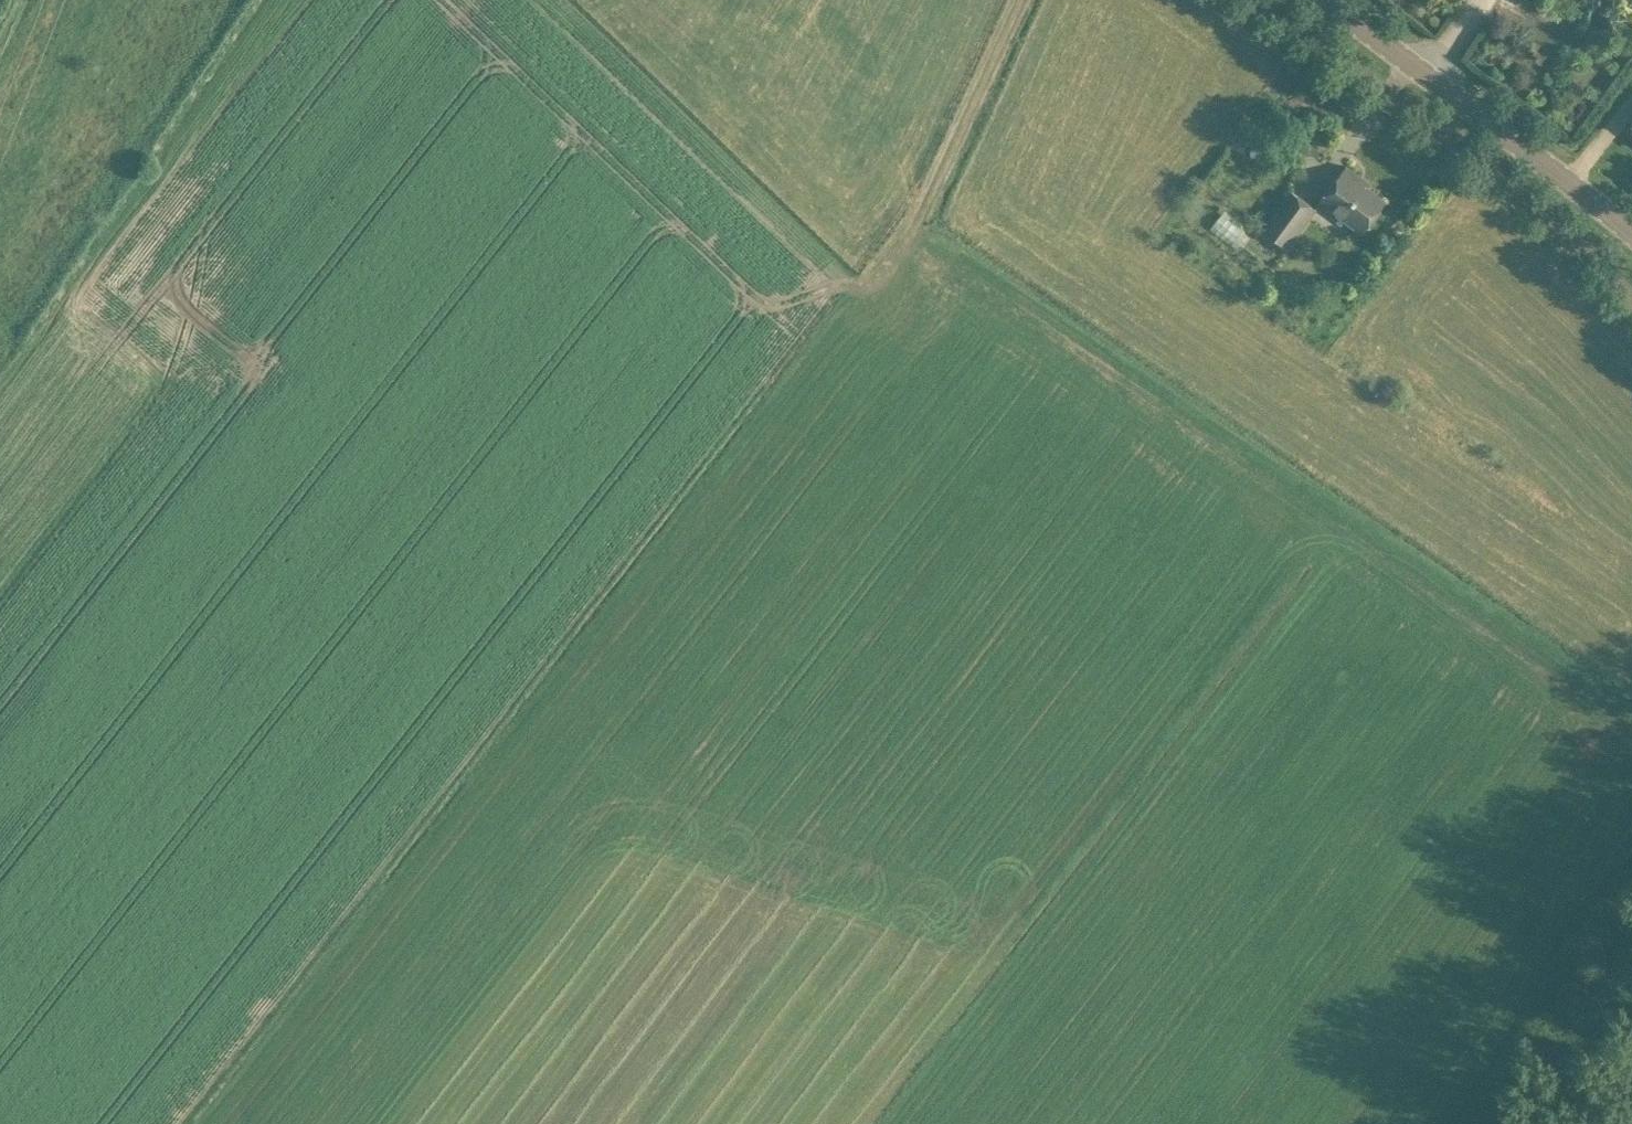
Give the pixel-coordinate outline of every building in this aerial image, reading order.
[(1362,233),(1385,201),(1356,180),(1360,176),(1346,165),(1319,201),(1362,233)] [(1288,248),(1317,210),(1292,191),(1261,229),(1288,248)]
